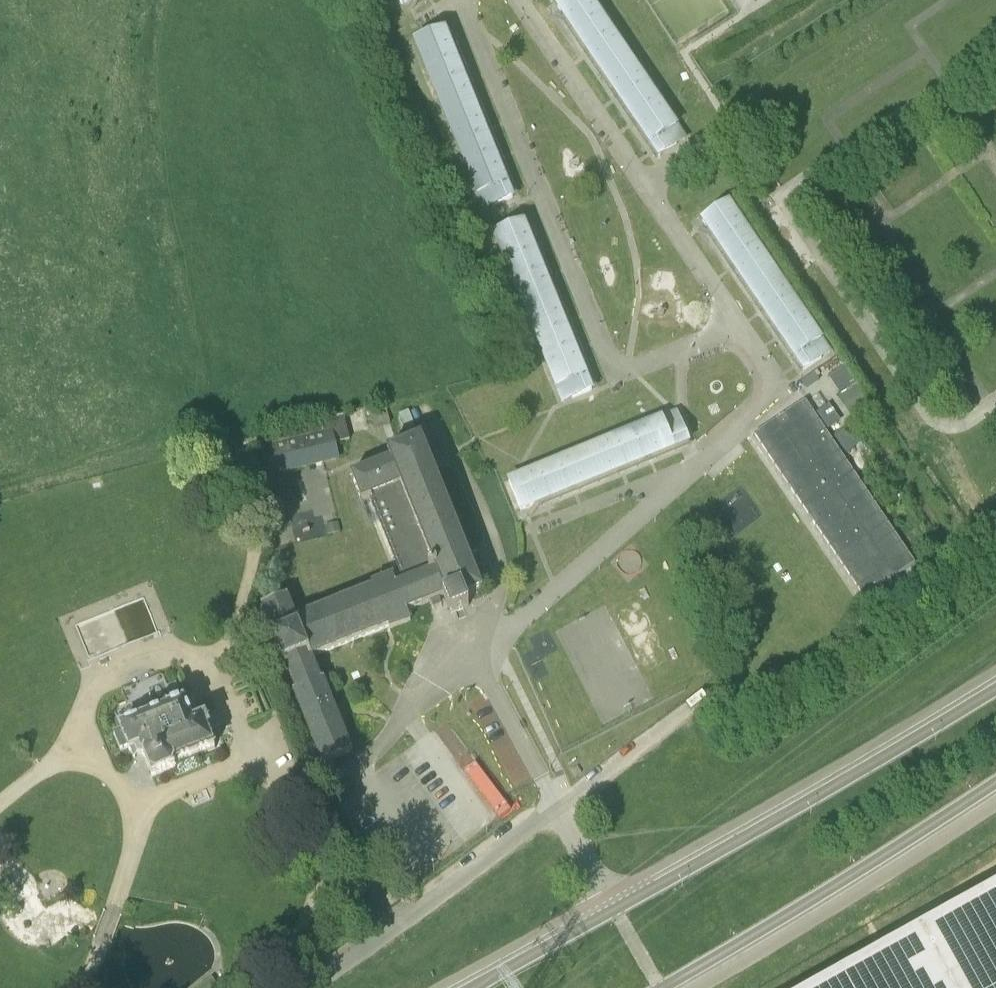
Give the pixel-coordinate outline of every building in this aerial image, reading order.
[(682,135),(591,0),(568,0),(558,7),(656,153),(682,135)] [(482,205),(511,193),(445,30),(416,42),(482,205)] [(801,366),(827,349),(728,203),(702,221),(801,366)] [(560,397),(589,385),(523,222),(494,234),(560,397)] [(858,385),(839,398),(850,415),(870,402),(858,385)] [(385,404),(369,409),(375,428),(390,424),(385,404)] [(804,405),(753,440),(863,603),(914,569),(804,405)] [(821,412),(829,430),(843,424),(835,405),(821,412)] [(406,433),(415,429),(407,410),(398,413),(406,433)] [(270,476),(338,459),(335,444),(350,440),(344,415),(260,435),(270,476)] [(520,510),(683,444),(671,415),(508,481),(520,510)] [(482,591),(421,439),(387,453),(390,460),(352,475),(361,502),(370,499),(403,582),(396,585),(392,576),(371,584),(372,588),(296,618),(287,596),(261,606),(272,634),(270,634),(281,662),(283,662),(295,690),(293,691),(322,764),(352,752),(322,679),(319,680),(310,658),(388,626),(389,628),(410,620),(407,612),(443,597),(450,613),(468,606),(465,597),(482,591)] [(324,526),(327,536),(341,532),(338,522),(324,526)] [(185,705),(183,701),(120,727),(121,731),(114,734),(120,752),(128,748),(130,752),(143,747),(156,777),(179,767),(177,763),(213,747),(207,729),(208,728),(204,718),(199,720),(193,702),(185,705)] [(343,796),(357,786),(352,779),(337,789),(343,796)] [(833,987),(995,987),(995,894),(833,987)] [(212,977),(198,987),(220,987),(212,977)]
